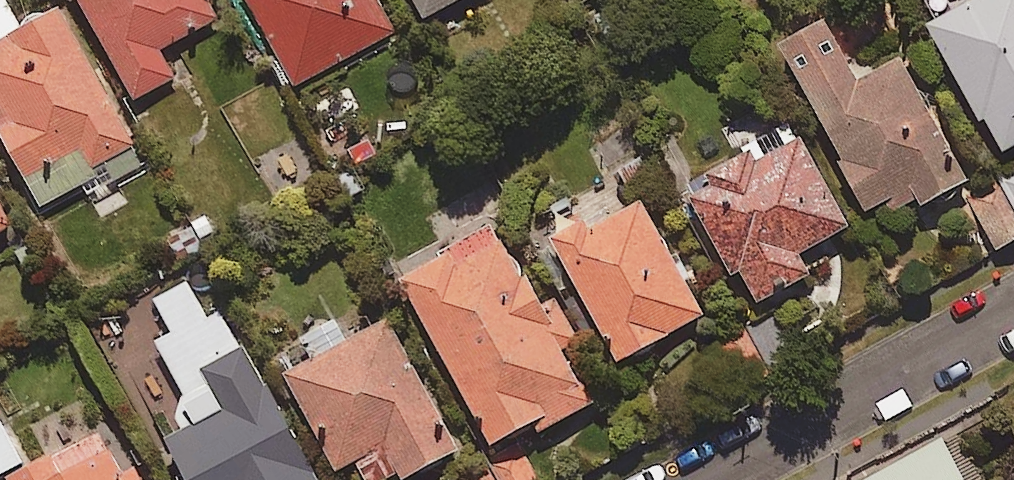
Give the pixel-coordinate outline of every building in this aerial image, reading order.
[(216,20),(205,0),(77,0),(133,103),(174,80),(158,51),(216,20)] [(396,31),(378,0),(244,0),(295,89),(396,31)] [(426,20),(463,0),(415,0),(426,20)] [(927,29),(999,163),(1013,155),(1013,0),(980,0),(927,29)] [(110,112),(59,12),(0,42),(0,132),(39,211),(81,190),(85,197),(146,166),(117,109),(110,112)] [(868,220),(890,208),(894,215),(918,201),(922,209),(970,183),(901,61),(861,83),(827,23),(780,49),(844,162),(837,166),(868,220)] [(753,154),(686,190),(734,280),(744,274),(760,304),(810,277),(799,256),(849,230),(802,141),(759,164),(753,154)] [(372,193),(352,161),(327,177),(346,209),(372,193)] [(1002,179),(1013,199),(1013,172),(1002,179)] [(619,365),(704,318),(639,202),(631,206),(616,179),(540,222),(619,365)] [(1000,194),(974,208),(997,251),(1013,242),(1013,221),(1000,194)] [(9,228),(0,211),(0,233),(9,228)] [(566,347),(578,341),(555,298),(541,306),(498,227),(403,278),(494,446),(540,422),(544,430),(596,402),(566,347)] [(221,313),(207,321),(187,285),(154,303),(173,336),(156,345),(190,405),(153,425),(184,479),(317,479),(221,313)] [(801,361),(784,318),(745,333),(762,377),(801,361)] [(461,451),(388,321),(285,379),(338,473),(356,463),(366,479),(409,479),(446,459),(461,451)] [(13,472),(8,462),(17,457),(0,423),(0,478),(13,472)] [(523,432),(494,448),(480,423),(455,436),(463,450),(446,459),(457,479),(549,479),(523,432)] [(114,429),(12,479),(140,479),(114,429)] [(942,442),(873,479),(963,479),(942,442)]
